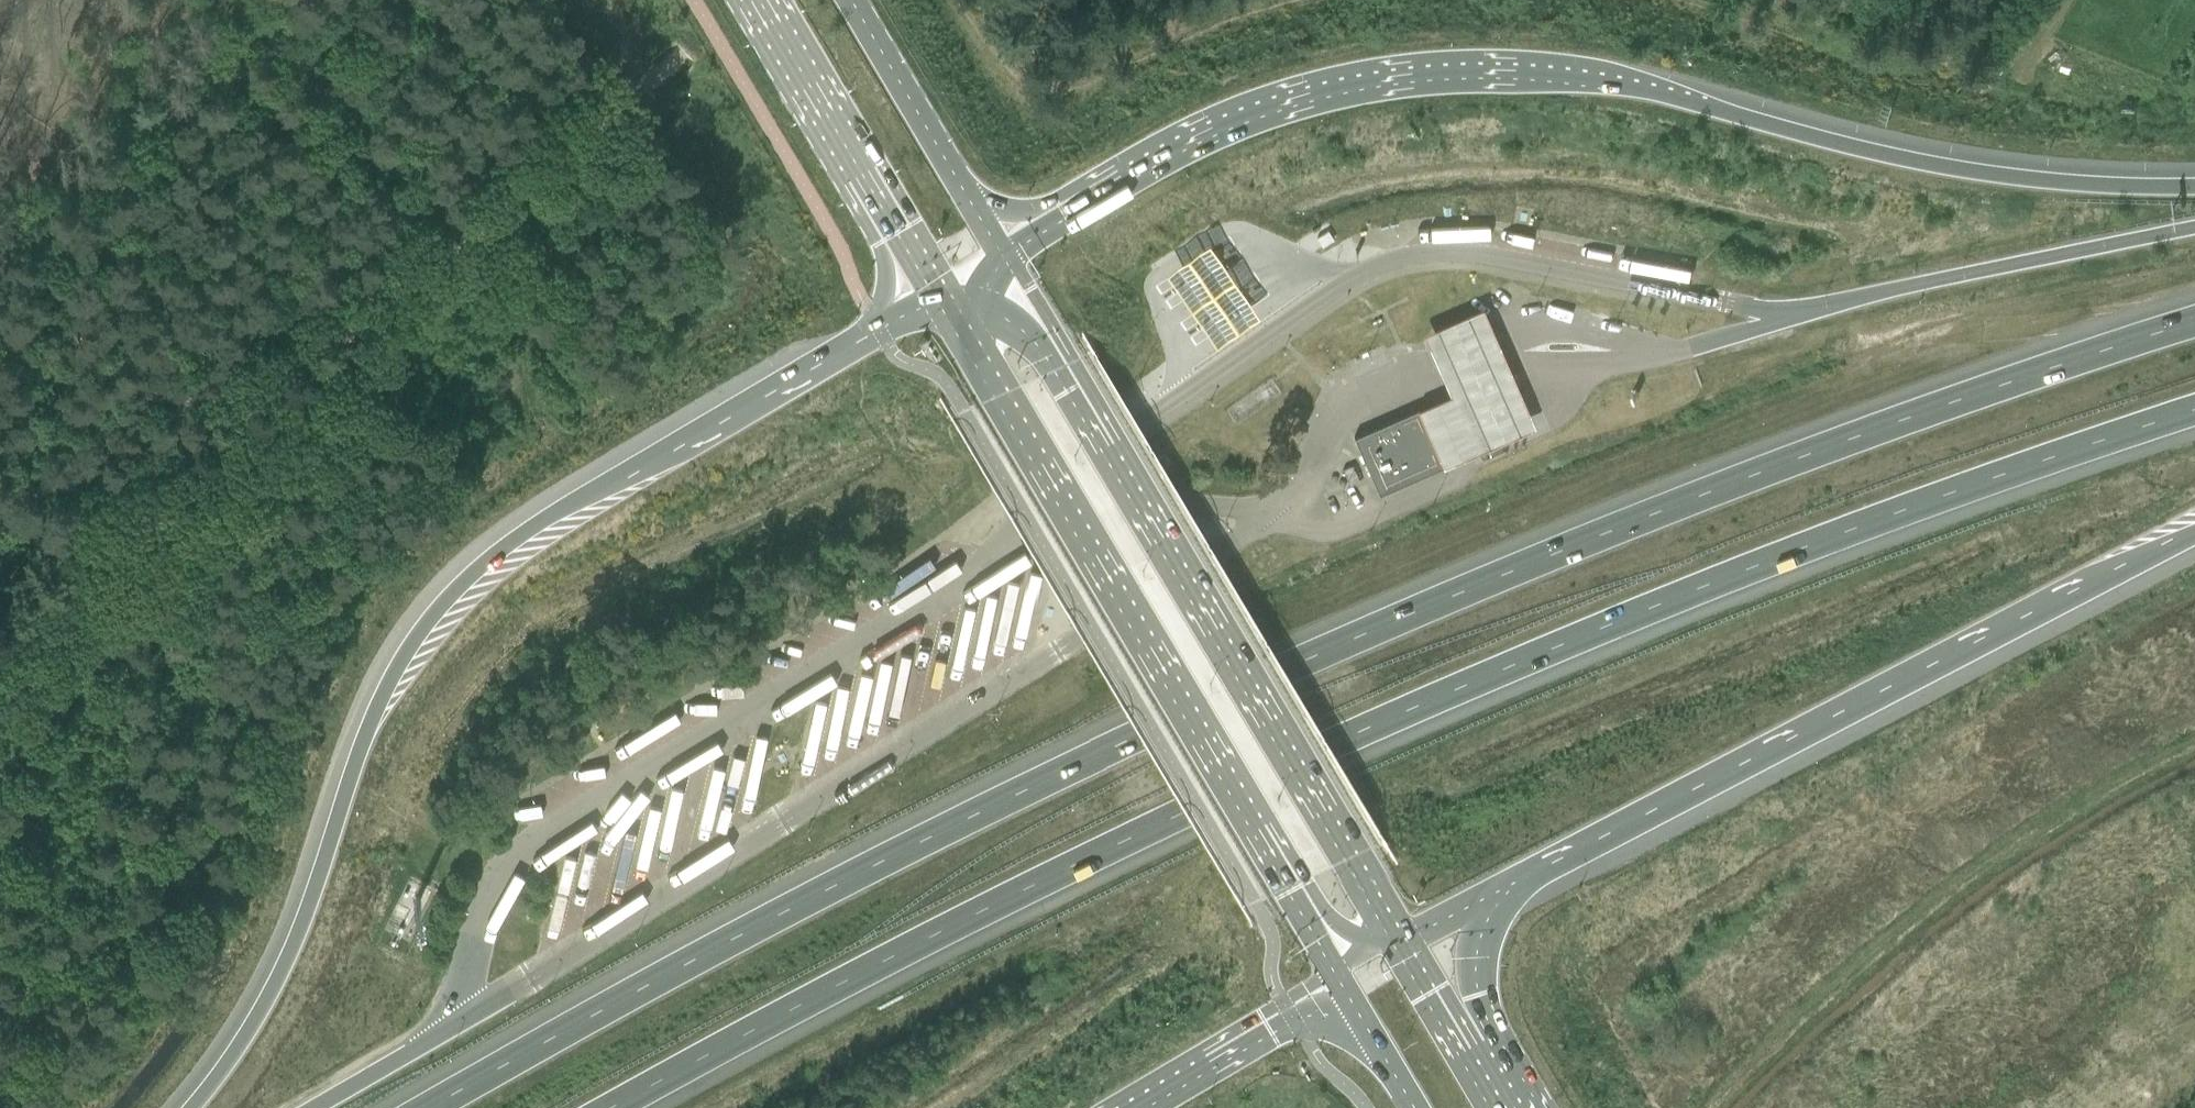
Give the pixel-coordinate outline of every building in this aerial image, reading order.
[(1270,316),(1219,245),(1174,276),(1225,348),(1270,316)] [(1501,345),(1488,315),(1484,306),(1424,333),(1438,365),(1451,395),(1421,407),(1447,465),(1537,426),(1501,345)] [(1379,495),(1447,465),(1421,407),(1354,437),(1379,495)] [(1161,469),(1170,462),(1163,453),(1154,460),(1161,469)] [(1350,485),(1360,480),(1353,465),(1343,469),(1350,485)] [(958,597),(952,631),(934,628),(933,637),(916,634),(914,647),(896,643),(890,676),(876,673),(871,701),(900,707),(901,703),(917,706),(918,698),(936,701),(942,672),(962,675),(964,661),(980,664),(991,603),(958,597)] [(696,709),(763,667),(756,655),(688,697),(696,709)] [(827,704),(811,700),(795,768),(810,772),(822,719),(839,723),(847,690),(831,687),(827,704)] [(615,760),(677,723),(669,710),(607,747),(615,760)] [(755,798),(766,737),(749,734),(745,756),(726,752),(712,824),(729,827),(735,795),(755,798)] [(579,847),(558,844),(547,914),(563,916),(564,909),(584,912),(589,885),(605,888),(606,881),(626,884),(636,823),(621,821),(620,831),(601,828),(599,844),(580,841),(579,847)] [(413,898),(419,886),(409,881),(402,893),(413,898)]
